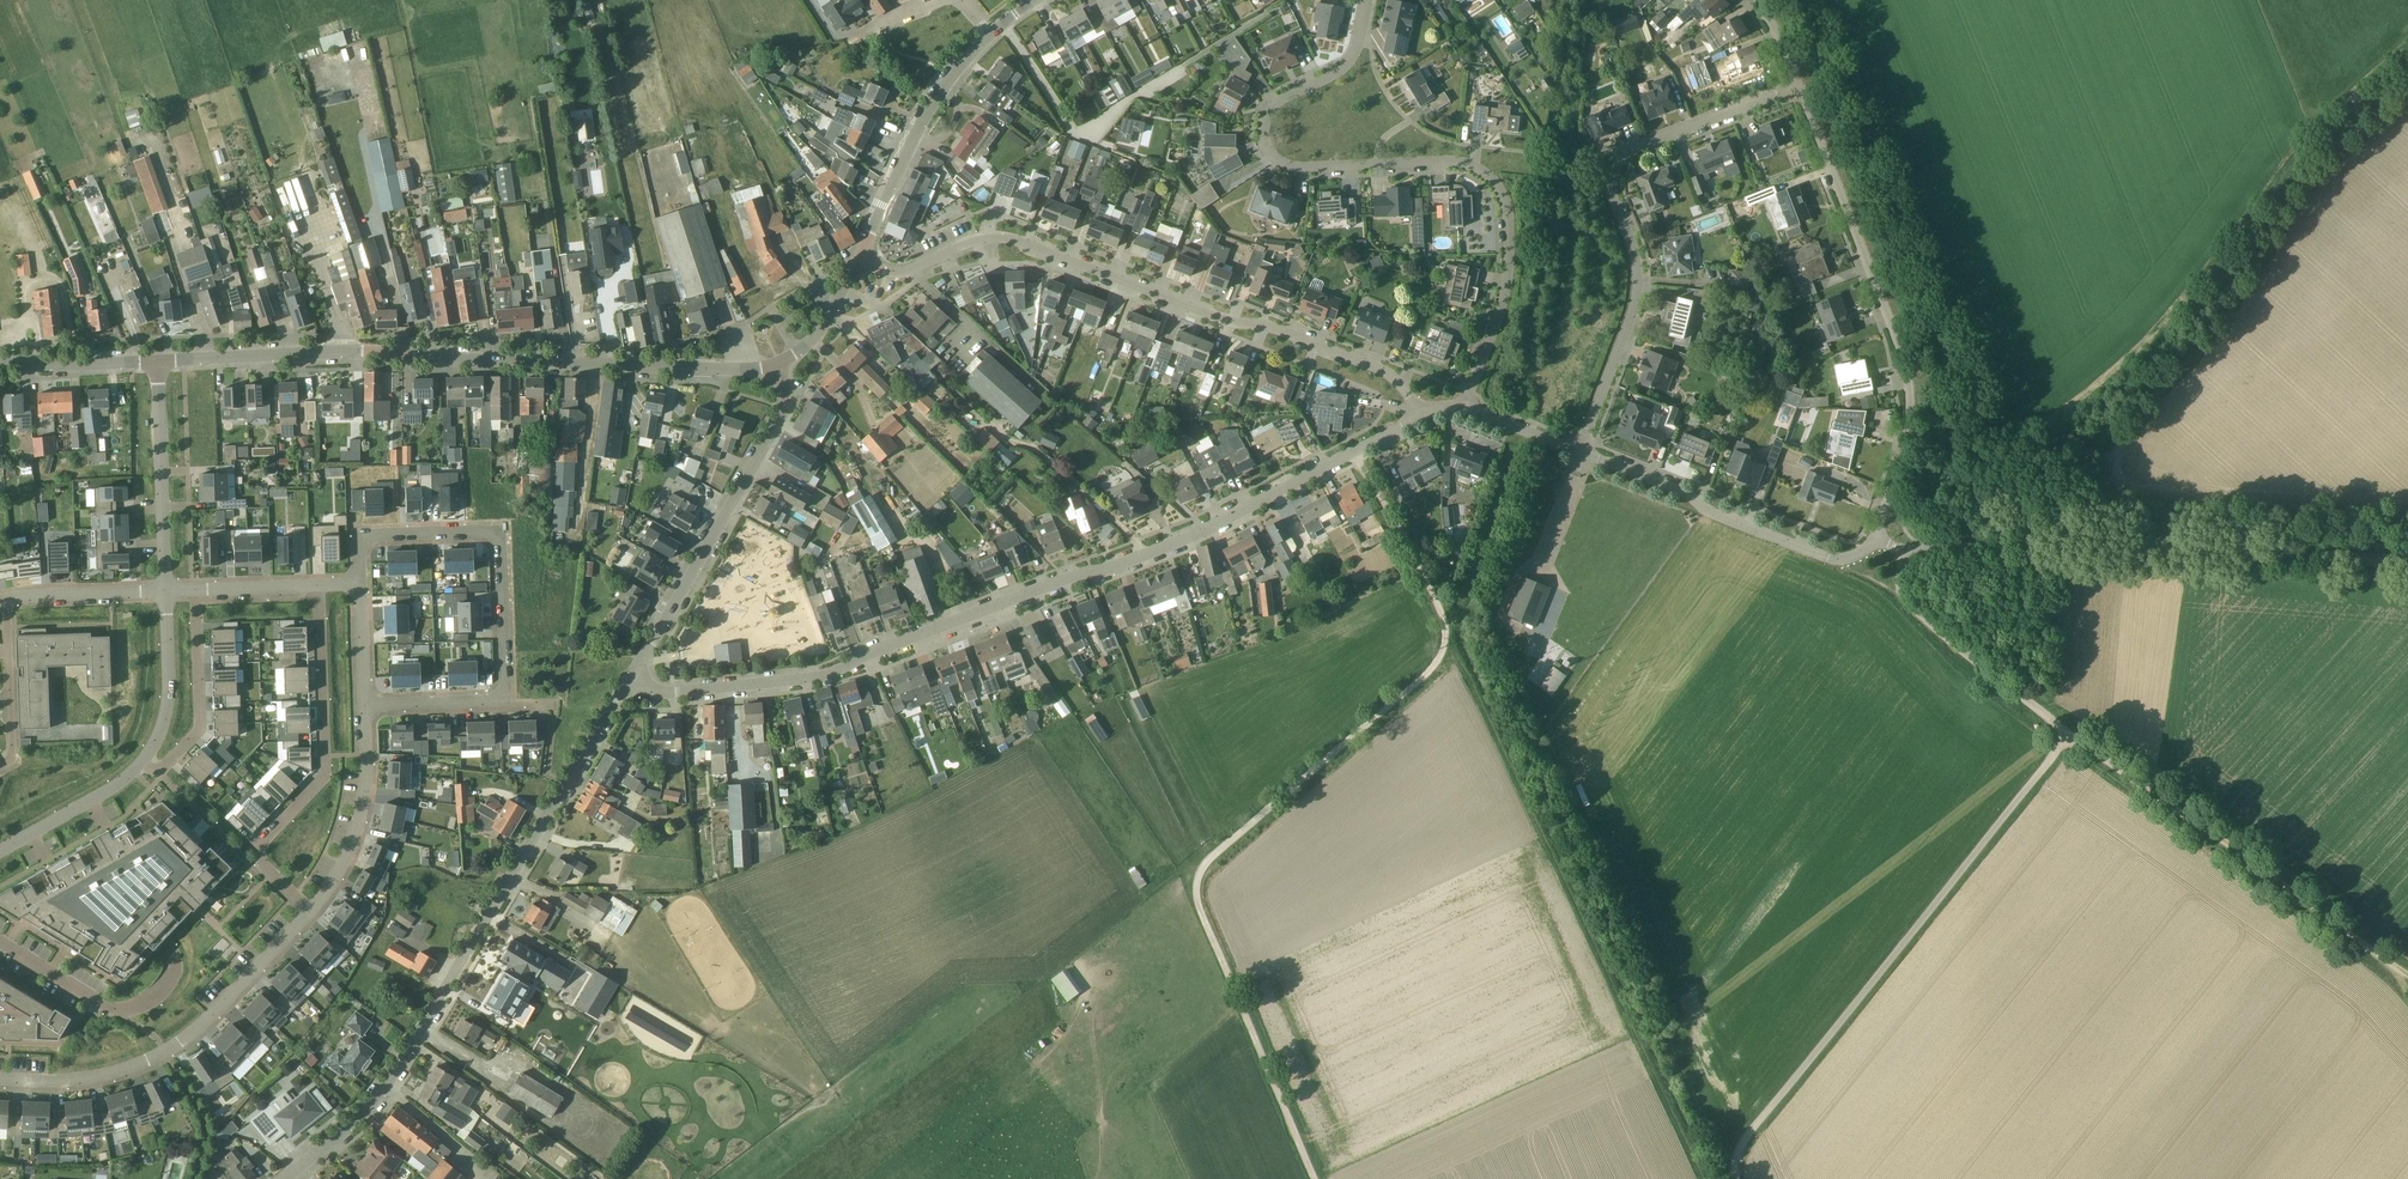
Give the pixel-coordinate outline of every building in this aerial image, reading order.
[(858,0),(829,0),(830,1),(821,7),(837,30),(853,19),(853,18),(865,10),(858,0)] [(878,16),(891,7),(886,0),(867,0),(878,16)] [(1113,0),(1100,0),(1100,1),(1098,2),(1104,14),(1097,17),(1105,30),(1106,34),(1119,27),(1114,18),(1120,14),(1113,0)] [(1120,14),(1133,8),(1136,14),(1142,10),(1137,0),(1129,0),(1113,0),(1120,14)] [(1162,12),(1176,5),(1174,1),(1174,0),(1148,0),(1150,3),(1154,4),(1157,3),(1162,12)] [(1174,1),(1176,5),(1181,14),(1191,9),(1186,0),(1187,0),(1175,0),(1174,1)] [(1265,8),(1279,0),(1261,0),(1265,8)] [(1405,56),(1417,6),(1390,0),(1383,30),(1390,31),(1385,52),(1405,56)] [(1642,11),(1653,0),(1646,0),(1640,5),(1642,11)] [(1692,16),(1698,22),(1709,12),(1714,18),(1729,4),(1725,0),(1696,0),(1678,16),(1685,22),(1692,16)] [(1528,2),(1515,10),(1522,20),(1535,12),(1528,2)] [(1289,3),(1282,7),(1285,13),(1292,9),(1289,3)] [(1333,6),(1319,3),(1315,22),(1321,23),(1318,37),(1337,41),(1341,23),(1343,23),(1346,8),(1333,5),(1333,6)] [(1105,30),(1097,17),(1091,21),(1085,9),(1082,11),(1081,10),(1075,13),(1076,14),(1072,16),(1083,35),(1095,29),(1098,34),(1105,30)] [(1661,11),(1651,20),(1660,30),(1670,20),(1661,11)] [(593,12),(586,14),(588,25),(595,23),(593,12)] [(1442,23),(1449,19),(1444,12),(1438,16),(1442,23)] [(1185,23),(1181,14),(1172,19),(1176,27),(1185,23)] [(1641,27),(1640,23),(1637,15),(1614,23),(1619,36),(1641,27)] [(1083,35),(1072,16),(1069,18),(1068,17),(1062,20),(1063,21),(1060,23),(1066,34),(1060,38),(1067,51),(1070,58),(1077,54),(1070,42),(1083,35)] [(1738,17),(1720,28),(1716,22),(1703,31),(1715,51),(1731,42),(1731,43),(1748,33),(1738,17)] [(1640,23),(1641,27),(1647,41),(1652,39),(1646,20),(1640,23)] [(1067,51),(1060,38),(1053,42),(1047,30),(1044,31),(1043,30),(1037,34),(1038,35),(1034,37),(1044,56),(1057,49),(1060,55),(1067,51)] [(343,31),(319,39),(324,52),(347,45),(343,31)] [(1270,67),(1274,75),(1299,63),(1295,54),(1302,51),(1294,34),(1262,50),(1266,58),(1261,60),(1266,69),(1270,67)] [(1246,51),(1236,37),(1222,45),(1232,60),(1246,51)] [(1509,48),(1515,56),(1525,48),(1519,40),(1509,48)] [(354,44),(356,56),(370,52),(368,41),(354,44)] [(1689,42),(1682,44),(1684,51),(1691,49),(1689,42)] [(1033,43),(1028,45),(1032,53),(1037,50),(1033,43)] [(1482,44),(1473,50),(1478,56),(1486,51),(1482,44)] [(1729,60),(1731,65),(1727,66),(1729,74),(1743,68),(1744,68),(1752,65),(1752,64),(1760,60),(1755,46),(1729,56),(1726,50),(1712,56),(1716,65),(1729,60)] [(1611,51),(1604,53),(1610,68),(1617,66),(1611,51)] [(1544,56),(1538,60),(1541,64),(1547,60),(1544,56)] [(1172,67),(1168,59),(1162,63),(1166,70),(1172,67)] [(1002,81),(997,87),(1009,96),(1014,90),(1011,88),(1021,74),(1001,60),(991,73),(1002,81)] [(792,77),(797,66),(788,62),(783,72),(792,77)] [(1193,74),(1201,70),(1197,63),(1189,67),(1193,74)] [(753,71),(747,64),(737,71),(743,78),(753,71)] [(759,76),(763,74),(758,65),(754,68),(759,76)] [(1247,83),(1251,75),(1238,68),(1233,77),(1232,77),(1227,87),(1228,88),(1225,93),(1224,93),(1218,103),(1219,103),(1217,107),(1225,111),(1227,108),(1236,113),(1242,102),(1241,102),(1244,97),(1245,97),(1250,87),(1246,84),(1247,83)] [(1405,80),(1399,83),(1410,102),(1416,98),(1422,107),(1429,103),(1435,112),(1451,102),(1445,92),(1436,98),(1419,70),(1405,79),(1405,80)] [(781,77),(769,71),(765,78),(777,85),(781,77)] [(1090,73),(1083,77),(1087,84),(1094,80),(1090,73)] [(1123,74),(1110,82),(1120,99),(1134,92),(1123,74)] [(1146,82),(1141,74),(1133,79),(1137,87),(1146,82)] [(1547,77),(1541,81),(1546,90),(1552,86),(1547,77)] [(1642,97),(1650,119),(1677,109),(1665,78),(1654,83),(1657,91),(1642,97)] [(1013,98),(1009,96),(997,87),(991,82),(981,96),(988,101),(983,107),(1002,120),(1007,114),(1003,112),(1013,98)] [(861,93),(845,86),(838,100),(852,106),(856,99),(863,102),(871,106),(873,103),(881,107),(888,91),(872,83),(867,94),(862,91),(861,93)] [(1114,91),(1107,96),(1112,105),(1119,100),(1114,91)] [(1496,132),(1499,130),(1519,132),(1521,117),(1511,115),(1512,108),(1512,106),(1499,105),(1499,109),(1490,108),(1490,107),(1476,106),(1473,132),(1486,133),(1487,132),(1496,133),(1496,132)] [(1589,117),(1593,128),(1590,129),(1593,138),(1596,137),(1597,140),(1615,133),(1614,130),(1632,123),(1625,106),(1607,113),(1606,110),(1589,117)] [(841,124),(868,136),(875,122),(859,115),(839,108),(834,121),(841,124)] [(1087,108),(1080,112),(1083,118),(1090,113),(1087,108)] [(1131,131),(1141,136),(1146,126),(1124,116),(1114,138),(1125,143),(1131,131)] [(1001,132),(980,117),(974,126),(971,123),(962,135),(966,138),(955,153),(966,161),(969,157),(978,163),(984,156),(986,156),(988,155),(990,153),(990,151),(989,148),(1001,132)] [(574,122),(575,133),(579,133),(580,141),(594,139),(591,118),(577,120),(577,121),(574,122)] [(791,128),(796,134),(804,127),(798,121),(791,128)] [(1788,143),(1780,121),(1762,128),(1765,133),(1750,139),(1755,153),(1770,147),(1771,150),(1788,143)] [(862,150),(868,136),(841,124),(832,142),(843,150),(855,159),(859,152),(861,153),(862,150)] [(834,159),(852,168),(856,160),(855,159),(843,150),(832,142),(817,131),(809,143),(823,153),(834,159)] [(1206,134),(1205,159),(1217,180),(1244,166),(1238,154),(1236,155),(1235,148),(1237,148),(1237,135),(1206,134)] [(1034,145),(1040,149),(1051,143),(1041,136),(1034,145)] [(406,208),(402,193),(396,163),(390,137),(366,143),(381,213),(406,208)] [(1736,162),(1735,160),(1734,156),(1737,155),(1734,146),(1731,147),(1728,141),(1716,145),(1716,143),(1708,146),(1709,148),(1699,152),(1701,158),(1694,161),(1699,173),(1701,172),(1705,175),(1709,173),(1736,162)] [(1074,142),(1068,157),(1080,162),(1086,147),(1074,142)] [(128,150),(131,158),(138,155),(135,147),(128,150)] [(685,150),(674,154),(680,175),(692,171),(685,150)] [(807,155),(816,164),(821,160),(812,150),(807,155)] [(909,179),(928,188),(937,168),(944,164),(945,162),(941,161),(935,157),(931,166),(921,161),(917,170),(914,169),(909,179)] [(319,163),(347,244),(362,239),(333,158),(319,163)] [(709,173),(705,158),(691,162),(695,177),(709,173)] [(834,159),(829,169),(840,181),(841,180),(844,183),(850,186),(858,170),(852,168),(834,159)] [(396,163),(402,193),(415,190),(409,160),(396,163)] [(127,166),(131,179),(138,177),(134,164),(127,166)] [(983,185),(990,181),(983,174),(981,177),(966,164),(954,179),(968,191),(969,190),(970,192),(983,185)] [(811,178),(843,219),(854,210),(835,186),(840,181),(829,169),(826,166),(811,178)] [(1101,177),(1103,168),(1094,166),(1092,176),(1101,177)] [(1010,168),(1002,173),(1014,178),(1017,171),(1010,168)] [(1651,212),(1655,210),(1656,211),(1656,212),(1657,212),(1658,213),(1659,213),(1661,213),(1662,212),(1663,212),(1663,211),(1664,210),(1664,209),(1665,208),(1664,207),(1669,205),(1663,189),(1675,185),(1669,169),(1657,174),(1656,172),(1638,179),(1651,212)] [(795,180),(800,176),(796,170),(790,174),(795,180)] [(573,172),(574,179),(580,178),(582,176),(581,171),(573,172)] [(1052,171),(1049,178),(1043,194),(1042,196),(1049,199),(1042,217),(1059,223),(1071,193),(1064,191),(1061,200),(1063,200),(1061,204),(1053,201),(1063,175),(1052,171)] [(1164,174),(1157,171),(1154,178),(1161,180),(1164,174)] [(229,172),(221,175),(223,181),(231,178),(229,172)] [(498,181),(507,179),(506,172),(497,174),(498,181)] [(1000,174),(990,181),(983,185),(995,189),(994,192),(1011,198),(1018,179),(1014,178),(1002,173),(1000,174)] [(1038,193),(1043,194),(1049,178),(1035,173),(1032,181),(1033,181),(1028,194),(1020,190),(1014,206),(1031,212),(1037,197),(1038,193)] [(1101,180),(1094,198),(1102,201),(1107,188),(1112,177),(1104,174),(1101,180)] [(29,188),(32,195),(41,191),(38,183),(34,175),(25,179),(29,188)] [(1081,193),(1094,198),(1101,180),(1088,175),(1081,193)] [(1701,175),(1691,179),(1698,195),(1708,192),(1704,181),(1701,175)] [(16,189),(27,185),(23,176),(13,180),(16,189)] [(78,178),(69,181),(73,189),(81,186),(78,178)] [(704,199),(722,192),(717,178),(709,182),(709,183),(699,187),(704,199)] [(508,187),(507,179),(498,181),(499,188),(508,187)] [(927,212),(929,207),(921,204),(928,188),(909,179),(890,221),(909,230),(910,227),(912,228),(923,221),(927,212)] [(142,185),(144,192),(147,200),(153,215),(167,210),(156,180),(142,185)] [(312,214),(303,183),(293,186),(292,181),(284,183),(291,204),(285,206),(290,221),(296,219),(295,214),(304,212),(305,216),(312,214)] [(1758,184),(1761,191),(1768,189),(1765,181),(1758,184)] [(1192,196),(1202,210),(1220,198),(1211,183),(1192,196)] [(188,193),(193,209),(214,202),(209,186),(188,193)] [(1450,186),(1432,187),(1431,187),(1432,203),(1448,202),(1450,202),(1451,227),(1464,227),(1464,219),(1474,219),(1473,195),(1467,196),(1466,194),(1466,193),(1465,191),(1464,190),(1464,189),(1463,189),(1462,188),(1460,187),(1459,187),(1458,187),(1457,187),(1457,186),(1450,187),(1450,186)] [(1805,205),(1798,186),(1778,194),(1790,226),(1808,220),(1803,206),(1805,205)] [(1073,187),(1071,193),(1059,223),(1076,230),(1083,212),(1070,207),(1071,204),(1073,205),(1079,189),(1073,187)] [(1251,212),(1264,216),(1263,217),(1264,218),(1265,217),(1273,221),(1275,221),(1275,220),(1287,225),(1289,226),(1289,224),(1297,202),(1298,201),(1296,200),(1296,201),(1284,196),(1284,195),(1273,191),(1273,192),(1260,187),(1259,187),(1259,188),(1250,210),(1250,211),(1251,212)] [(1773,187),(1745,198),(1749,206),(1776,195),(1773,187)] [(1414,216),(1415,248),(1425,247),(1422,198),(1410,199),(1410,188),(1389,189),(1389,196),(1376,197),(1377,217),(1390,216),(1390,217),(1414,216)] [(1357,225),(1356,201),(1342,201),(1342,196),(1332,196),(1332,192),(1321,192),(1321,201),(1318,201),(1319,215),(1332,214),(1333,221),(1348,220),(1348,225),(1357,225)] [(515,201),(514,194),(500,196),(501,203),(515,201)] [(782,265),(770,249),(773,248),(768,235),(786,229),(787,225),(782,212),(770,215),(767,209),(773,207),(769,194),(742,202),(759,253),(765,251),(767,256),(771,262),(762,269),(773,284),(787,273),(781,266),(782,265)] [(441,199),(442,210),(465,207),(464,196),(441,199)] [(1135,197),(1129,212),(1132,213),(1139,216),(1143,204),(1145,201),(1135,197)] [(817,204),(833,227),(838,233),(833,235),(841,250),(855,242),(852,237),(847,228),(842,220),(825,198),(817,204)] [(1113,217),(1105,214),(1108,206),(1101,203),(1095,220),(1094,220),(1088,235),(1103,241),(1110,226),(1113,217)] [(1709,203),(1702,206),(1704,213),(1711,210),(1709,203)] [(721,266),(701,204),(655,219),(677,285),(682,301),(683,300),(704,293),(727,286),(721,266)] [(1139,216),(1135,227),(1133,231),(1140,234),(1143,227),(1145,227),(1153,208),(1150,207),(1143,204),(1139,216)] [(254,222),(263,216),(257,207),(248,212),(254,222)] [(1124,232),(1127,224),(1131,215),(1124,212),(1121,220),(1113,217),(1110,226),(1103,241),(1118,247),(1124,232)] [(161,240),(152,218),(141,222),(148,244),(161,240)] [(299,242),(306,238),(298,222),(292,226),(299,242)] [(795,233),(802,230),(798,223),(792,226),(795,233)] [(803,248),(809,245),(817,261),(834,253),(822,229),(821,230),(818,224),(811,228),(810,226),(802,230),(795,233),(803,248)] [(1211,255),(1219,234),(1212,225),(1207,240),(1202,251),(1211,255)] [(609,227),(590,229),(596,270),(599,270),(599,273),(602,275),(610,274),(612,271),(612,268),(615,267),(612,250),(623,249),(620,226),(609,227)] [(1793,228),(1796,236),(1802,233),(1799,226),(1793,228)] [(1159,231),(1154,242),(1148,258),(1163,264),(1169,249),(1170,249),(1171,246),(1177,249),(1184,231),(1174,227),(1171,236),(1159,231)] [(1219,234),(1211,255),(1219,258),(1209,282),(1227,289),(1233,273),(1224,270),(1232,249),(1219,244),(1223,235),(1219,234)] [(889,235),(884,246),(896,252),(901,240),(889,235)] [(1133,252),(1148,258),(1154,242),(1139,236),(1133,252)] [(1668,264),(1669,276),(1693,272),(1691,262),(1695,261),(1692,248),(1693,248),(1691,236),(1670,240),(1670,243),(1665,244),(1666,256),(1666,257),(1667,263),(1667,264),(1668,264)] [(1259,239),(1246,273),(1257,277),(1260,269),(1261,269),(1269,249),(1287,252),(1288,243),(1269,240),(1269,243),(1259,239)] [(369,314),(371,321),(376,321),(377,328),(397,327),(397,311),(386,311),(379,290),(377,290),(374,279),(382,277),(372,240),(351,246),(371,314),(369,314)] [(457,255),(454,240),(446,242),(449,256),(453,255),(457,255)] [(414,244),(421,269),(427,267),(420,242),(414,244)] [(1804,262),(1808,272),(1797,276),(1801,285),(1797,287),(1803,300),(1818,294),(1813,281),(1830,274),(1826,263),(1825,263),(1822,257),(1825,256),(1819,242),(1795,252),(1800,264),(1804,262)] [(504,246),(494,248),(499,277),(509,275),(504,246)] [(1198,262),(1198,261),(1200,255),(1191,251),(1192,248),(1185,246),(1182,255),(1181,255),(1176,269),(1192,276),(1198,262)] [(1294,250),(1295,252),(1297,256),(1305,252),(1302,246),(1294,250)] [(263,266),(257,247),(245,251),(251,270),(263,266)] [(200,294),(208,316),(211,327),(229,321),(218,290),(215,280),(211,270),(208,261),(204,249),(178,258),(192,297),(200,294)] [(371,321),(369,314),(358,278),(357,278),(348,249),(330,255),(333,267),(339,265),(345,282),(329,287),(334,305),(348,301),(356,328),(372,324),(371,321)] [(397,249),(391,250),(408,321),(427,317),(424,304),(421,295),(422,295),(418,281),(406,284),(400,255),(399,255),(397,249)] [(551,250),(531,252),(536,281),(546,280),(551,279),(555,279),(551,250)] [(31,274),(28,255),(16,256),(19,276),(31,274)] [(1356,260),(1357,263),(1360,265),(1364,263),(1365,260),(1363,256),(1360,255),(1357,256),(1356,260)] [(1380,256),(1371,260),(1375,270),(1385,266),(1380,256)] [(589,263),(568,265),(572,294),(593,292),(589,263)] [(230,264),(221,267),(225,277),(233,274),(230,264)] [(1460,306),(1470,308),(1472,300),(1477,301),(1479,289),(1474,287),(1476,281),(1478,282),(1481,270),(1470,267),(1459,265),(1459,267),(1447,264),(1445,275),(1450,276),(1447,288),(1454,289),(1451,301),(1461,303),(1460,306)] [(279,283),(274,265),(264,268),(270,286),(279,283)] [(456,307),(451,273),(450,266),(432,269),(436,294),(432,295),(438,326),(459,323),(456,307)] [(221,267),(211,270),(215,280),(225,277),(221,267)] [(473,267),(453,270),(455,283),(456,283),(472,280),(475,279),(473,267)] [(1293,286),(1284,282),(1276,279),(1278,276),(1261,269),(1260,269),(1257,277),(1251,292),(1269,299),(1271,293),(1287,299),(1293,286)] [(156,318),(135,270),(124,275),(127,283),(122,285),(126,294),(129,301),(139,325),(156,318)] [(1749,273),(1734,272),(1732,288),(1748,289),(1749,273)] [(174,287),(168,273),(150,281),(156,295),(160,293),(161,302),(162,311),(165,311),(166,322),(182,320),(180,299),(171,300),(170,289),(174,287)] [(1007,273),(1008,292),(1016,292),(1017,310),(1026,310),(1025,273),(1007,273)] [(997,297),(997,296),(992,285),(986,274),(968,282),(969,283),(960,288),(963,292),(961,293),(967,304),(965,305),(965,306),(983,297),(1000,331),(1011,326),(997,297)] [(512,277),(517,331),(535,329),(533,307),(521,308),(520,301),(522,301),(521,290),(525,289),(524,276),(512,277)] [(643,279),(649,307),(657,344),(672,341),(665,304),(680,301),(677,285),(676,286),(675,281),(660,284),(658,276),(643,279)] [(499,332),(517,331),(512,277),(494,279),(495,293),(504,292),(505,304),(496,305),(497,311),(499,332)] [(298,279),(292,281),(294,288),(285,292),(297,328),(313,323),(298,279)] [(477,321),(472,280),(456,283),(462,323),(477,321)] [(642,280),(626,283),(630,302),(646,299),(642,280)] [(1303,304),(1301,311),(1325,320),(1326,316),(1335,320),(1343,300),(1333,297),(1333,298),(1321,293),(1324,286),(1323,283),(1316,280),(1313,282),(1313,283),(1312,283),(1307,295),(1303,297),(1302,300),(1303,304)] [(84,295),(83,281),(73,282),(75,296),(84,295)] [(1049,342),(1050,339),(1059,317),(1060,314),(1055,312),(1059,303),(1066,287),(1051,281),(1047,290),(1049,290),(1046,298),(1044,308),(1051,311),(1046,322),(1039,319),(1037,330),(1043,332),(1040,339),(1049,342)] [(992,285),(997,296),(1003,294),(998,282),(992,285)] [(953,297),(961,293),(963,292),(960,288),(960,286),(950,291),(953,297)] [(64,335),(58,288),(34,291),(37,310),(42,310),(45,337),(64,335)] [(274,315),(265,288),(255,291),(258,299),(252,301),(260,327),(272,323),(270,317),(274,315)] [(1086,311),(1091,297),(1075,290),(1069,304),(1070,305),(1066,314),(1074,317),(1078,308),(1086,311)] [(239,292),(229,295),(234,312),(235,331),(252,330),(251,311),(244,311),(239,292)] [(700,335),(709,332),(708,330),(715,327),(704,293),(683,300),(691,324),(690,324),(693,334),(698,333),(699,333),(700,335)] [(1758,315),(1763,297),(1751,294),(1747,313),(1758,315)] [(1840,296),(1818,305),(1832,341),(1854,333),(1840,296)] [(541,297),(537,297),(538,307),(541,306),(544,329),(546,329),(548,331),(554,330),(555,328),(563,326),(559,298),(541,300),(541,297)] [(1091,297),(1086,311),(1083,318),(1091,321),(1090,323),(1098,326),(1102,317),(1103,318),(1108,303),(1091,297)] [(1673,344),(1691,348),(1695,330),(1687,328),(1694,301),(1679,298),(1677,304),(1667,302),(1661,327),(1671,329),(1669,336),(1675,337),(1673,344)] [(96,300),(88,300),(89,311),(90,321),(92,321),(93,331),(109,329),(107,309),(97,310),(96,300)] [(914,309),(906,317),(929,338),(949,316),(933,301),(920,315),(914,309)] [(655,345),(648,308),(627,313),(619,314),(621,327),(631,326),(630,319),(633,318),(639,348),(655,345)] [(1394,320),(1363,308),(1356,324),(1360,326),(1357,332),(1367,337),(1374,340),(1384,344),(1394,320)] [(1140,334),(1146,318),(1131,312),(1125,328),(1140,334)] [(1768,337),(1777,333),(1768,312),(1764,313),(1770,326),(1764,328),(1768,337)] [(918,366),(926,374),(935,366),(942,360),(932,351),(921,360),(915,352),(927,346),(913,333),(896,317),(884,323),(900,353),(894,356),(899,363),(903,360),(908,365),(910,363),(915,370),(918,366)] [(1067,321),(1059,317),(1050,339),(1056,342),(1067,346),(1070,338),(1062,335),(1067,321)] [(1148,337),(1155,340),(1161,324),(1146,318),(1140,334),(1136,344),(1144,347),(1148,337)] [(900,353),(884,323),(869,330),(878,349),(915,384),(926,374),(918,366),(915,370),(910,363),(908,365),(903,360),(899,363),(894,356),(900,353)] [(1023,331),(1020,323),(1015,324),(1012,325),(1015,334),(1023,331)] [(1074,340),(1089,345),(1094,330),(1079,325),(1074,340)] [(1177,392),(1187,365),(1198,338),(1181,331),(1175,347),(1162,342),(1161,347),(1152,368),(1152,369),(1164,374),(1174,350),(1182,353),(1176,368),(1177,369),(1169,389),(1177,392)] [(1456,357),(1461,345),(1452,341),(1454,336),(1442,331),(1438,342),(1428,338),(1426,343),(1425,343),(1424,346),(1425,346),(1420,358),(1431,362),(1433,357),(1447,362),(1450,355),(1456,357)] [(1098,347),(1106,351),(1112,336),(1104,332),(1098,347)] [(1399,349),(1406,337),(1399,333),(1392,345),(1399,349)] [(925,343),(927,346),(932,350),(940,342),(932,335),(925,343)] [(1112,336),(1106,351),(1102,360),(1109,363),(1119,339),(1112,336)] [(1198,338),(1187,365),(1204,371),(1207,363),(1215,344),(1198,338)] [(1056,342),(1050,339),(1049,342),(1047,348),(1053,350),(1056,342)] [(1152,368),(1161,347),(1154,344),(1151,351),(1145,366),(1152,368)] [(864,366),(870,360),(854,345),(841,359),(871,388),(882,399),(892,388),(881,378),(878,380),(864,366)] [(1019,429),(1033,414),(1042,403),(984,350),(960,376),(970,386),(1019,429)] [(1678,362),(1649,351),(1645,360),(1641,370),(1644,371),(1640,383),(1652,388),(1653,387),(1667,392),(1676,370),(1675,370),(1678,362)] [(1249,358),(1233,352),(1226,371),(1222,381),(1229,384),(1233,374),(1242,377),(1249,358)] [(1865,361),(1839,366),(1844,395),(1873,390),(1871,379),(1869,380),(1865,361)] [(840,389),(847,382),(836,369),(821,382),(832,395),(833,395),(841,404),(848,398),(840,389)] [(1265,371),(1259,387),(1279,395),(1277,400),(1288,404),(1298,380),(1286,375),(1285,379),(1265,371)] [(404,421),(404,416),(404,405),(390,405),(390,401),(382,401),(382,372),(366,372),(366,421),(395,422),(395,421),(404,421)] [(1210,392),(1216,376),(1207,372),(1200,389),(1210,392)] [(466,397),(465,378),(447,379),(448,398),(449,408),(466,407),(466,397)] [(483,378),(465,378),(466,397),(475,397),(475,407),(484,406),(484,397),(483,378)] [(508,422),(508,419),(509,419),(509,378),(492,378),(492,419),(501,419),(501,422),(508,422)] [(544,378),(527,378),(526,397),(521,397),(521,414),(521,428),(540,428),(540,417),(540,405),(537,405),(537,398),(544,398),(544,378)] [(404,405),(404,416),(404,421),(404,424),(422,423),(422,410),(434,410),(433,379),(415,380),(415,389),(414,389),(414,405),(404,405)] [(584,379),(566,379),(566,399),(560,398),(557,442),(575,442),(583,442),(586,436),(586,415),(579,410),(578,410),(578,399),(584,399),(584,379)] [(624,383),(605,380),(594,456),(618,459),(622,432),(613,431),(616,412),(620,412),(624,383)] [(281,424),(282,433),(282,437),(295,437),(294,424),(297,424),(297,411),(287,411),(287,403),(298,402),(297,383),(280,383),(281,424)] [(248,408),(257,407),(257,418),(271,418),(270,397),(269,397),(270,400),(263,400),(262,384),(247,385),(248,403),(248,408)] [(1238,406),(1245,389),(1235,386),(1229,403),(1238,406)] [(248,408),(248,403),(240,404),(240,387),(224,388),(225,399),(222,399),(223,409),(233,408),(233,419),(249,418),(248,408)] [(323,387),(323,412),(341,411),(341,418),(353,418),(353,390),(334,390),(334,387),(323,387)] [(1800,395),(1802,396),(1804,390),(1794,387),(1792,392),(1800,395)] [(84,408),(85,433),(86,433),(96,433),(102,432),(100,411),(109,411),(109,407),(109,391),(90,391),(90,403),(90,407),(84,408)] [(73,392),(54,393),(55,413),(65,412),(65,423),(74,422),(73,412),(73,392)] [(644,412),(639,437),(653,440),(658,415),(661,415),(665,395),(648,392),(643,412),(644,412)] [(912,403),(926,415),(937,404),(923,392),(912,403)] [(1348,395),(1318,392),(1317,405),(1316,413),(1318,413),(1317,424),(1330,425),(1329,431),(1331,431),(1331,430),(1342,432),(1344,417),(1345,417),(1345,416),(1339,415),(1339,408),(1347,409),(1348,395)] [(55,413),(54,393),(38,394),(39,413),(40,413),(40,417),(47,417),(47,413),(55,413)] [(33,431),(32,405),(23,405),(23,394),(5,395),(6,414),(12,413),(13,421),(19,421),(20,431),(33,431)] [(1693,407),(1703,403),(1700,395),(1689,399),(1693,407)] [(1873,396),(1860,398),(1862,409),(1875,407),(1873,396)] [(810,400),(802,414),(823,426),(831,412),(835,414),(837,411),(827,399),(823,407),(810,400)] [(305,402),(305,412),(315,412),(315,401),(305,402)] [(1666,432),(1665,432),(1648,425),(1653,412),(1641,407),(1642,404),(1640,402),(1638,401),(1635,402),(1633,404),(1631,403),(1626,415),(1625,415),(1617,435),(1641,444),(1641,443),(1659,450),(1666,432)] [(1089,415),(1093,419),(1098,413),(1086,403),(1084,410),(1089,415)] [(907,410),(901,405),(894,412),(900,417),(907,410)] [(1164,407),(1150,407),(1151,418),(1164,418),(1164,407)] [(1675,407),(1669,423),(1678,426),(1684,411),(1675,407)] [(451,427),(450,408),(441,408),(443,446),(455,446),(455,427),(451,427)] [(690,431),(685,429),(682,438),(696,443),(699,434),(706,436),(714,413),(697,408),(691,426),(692,426),(690,431)] [(550,410),(549,424),(558,424),(558,411),(550,410)] [(816,439),(823,426),(802,414),(794,428),(807,435),(803,442),(815,449),(820,441),(816,439)] [(863,440),(881,462),(899,447),(891,438),(904,427),(893,414),(863,440)] [(1082,422),(1091,430),(1098,423),(1093,419),(1089,415),(1082,421),(1082,422)] [(725,417),(720,433),(728,435),(722,451),(731,454),(737,438),(738,439),(743,423),(725,417)] [(1853,464),(1860,436),(1863,437),(1866,425),(1837,418),(1829,451),(1835,453),(1835,455),(1838,455),(1837,461),(1853,464)] [(1160,428),(1163,424),(1157,419),(1153,424),(1160,428)] [(480,448),(491,448),(490,420),(480,420),(480,448)] [(1302,438),(1293,422),(1277,430),(1276,428),(1255,439),(1259,447),(1258,447),(1259,449),(1262,447),(1266,454),(1284,444),(1285,447),(1302,438)] [(85,448),(84,426),(71,427),(71,449),(85,448)] [(508,429),(508,449),(517,449),(517,429),(508,429)] [(1039,441),(1050,447),(1056,436),(1047,431),(1044,430),(1039,441)] [(86,433),(88,446),(97,445),(96,433),(86,433)] [(1683,447),(1678,458),(1691,464),(1694,458),(1700,461),(1699,462),(1710,467),(1713,460),(1714,460),(1713,459),(1717,449),(1711,446),(1711,444),(1686,433),(1680,446),(1683,447)] [(1231,439),(1217,447),(1224,459),(1230,456),(1231,458),(1239,473),(1255,464),(1247,449),(1239,435),(1231,440),(1231,439)] [(34,438),(36,457),(57,454),(55,436),(34,438)] [(298,439),(302,447),(309,444),(305,436),(298,439)] [(993,436),(983,446),(991,452),(1000,442),(993,436)] [(350,439),(350,451),(350,461),(360,462),(360,439),(350,439)] [(653,455),(663,457),(666,442),(656,440),(653,455)] [(1767,466),(1776,470),(1786,443),(1777,440),(1767,466)] [(821,461),(817,459),(818,457),(788,441),(779,456),(793,464),(789,472),(809,483),(814,475),(816,476),(822,465),(821,461)] [(1150,444),(1132,453),(1140,468),(1158,458),(1150,444)] [(237,460),(236,445),(224,446),(225,465),(233,465),(232,460),(237,460)] [(1224,459),(1217,447),(1216,445),(1209,449),(1202,453),(1194,457),(1202,473),(1210,489),(1227,480),(1219,465),(1219,464),(1218,465),(1217,462),(1224,459)] [(411,446),(402,446),(402,450),(402,465),(411,465),(411,446)] [(266,447),(266,456),(275,456),(275,447),(266,447)] [(1437,467),(1436,465),(1437,464),(1436,460),(1438,459),(1439,456),(1438,452),(1434,451),(1432,453),(1429,447),(1397,464),(1405,480),(1408,479),(1413,489),(1419,486),(1426,482),(1434,477),(1440,477),(1440,465),(1437,467)] [(461,448),(448,449),(449,462),(462,462),(461,448)] [(703,456),(719,461),(722,453),(706,448),(703,456)] [(517,463),(517,449),(508,449),(507,463),(517,463)] [(1471,450),(1470,454),(1458,449),(1452,465),(1459,468),(1457,474),(1469,479),(1471,473),(1480,476),(1487,456),(1470,449),(1470,450),(1471,450)] [(1752,453),(1749,455),(1734,449),(1725,472),(1738,477),(1737,480),(1739,485),(1737,486),(1737,487),(1746,483),(1757,487),(1765,465),(1756,462),(1752,453)] [(391,465),(402,465),(402,450),(391,450),(391,465)] [(106,452),(98,453),(89,454),(90,463),(107,462),(106,452)] [(682,453),(678,461),(684,464),(687,457),(688,456),(682,453)] [(88,454),(79,455),(80,465),(89,463),(88,454)] [(50,474),(54,457),(49,456),(45,473),(50,474)] [(1805,456),(1800,463),(1809,469),(1814,462),(1805,456)] [(279,467),(288,466),(288,458),(279,459),(279,467)] [(690,458),(685,472),(695,478),(701,462),(690,458)] [(1199,495),(1190,478),(1196,474),(1189,461),(1174,469),(1180,482),(1173,486),(1183,503),(1199,495)] [(275,463),(266,463),(267,472),(275,472),(275,463)] [(220,474),(216,474),(201,474),(201,476),(200,476),(201,488),(228,487),(228,474),(235,474),(235,465),(225,465),(220,465),(220,474)] [(698,468),(695,478),(697,479),(700,481),(704,470),(698,468)] [(697,479),(695,478),(685,472),(681,470),(675,480),(691,489),(697,479)] [(1833,504),(1839,487),(1822,481),(1824,475),(1810,470),(1800,497),(1814,503),(1816,498),(1833,504)] [(441,511),(459,511),(458,487),(449,487),(449,472),(436,473),(438,495),(440,496),(441,511)] [(425,486),(409,487),(411,513),(427,512),(427,506),(438,506),(438,495),(436,473),(425,474),(425,486)] [(773,492),(789,501),(804,510),(811,496),(790,484),(791,482),(780,476),(771,491),(773,492)] [(528,477),(517,477),(518,498),(529,498),(528,477)] [(347,507),(365,507),(365,514),(388,514),(388,503),(402,503),(402,482),(388,482),(388,479),(347,479),(347,507)] [(1149,501),(1140,481),(1131,485),(1133,490),(1125,494),(1127,497),(1118,501),(1128,520),(1145,512),(1141,505),(1149,501)] [(961,483),(950,495),(963,507),(974,495),(961,483)] [(1404,484),(1393,490),(1400,505),(1411,499),(1404,484)] [(96,509),(112,508),(111,501),(127,500),(127,498),(127,485),(117,486),(118,486),(118,487),(95,488),(96,509)] [(1364,504),(1354,485),(1340,492),(1344,499),(1339,501),(1352,527),(1361,522),(1355,509),(1364,504)] [(228,487),(201,488),(201,500),(202,500),(202,502),(221,501),(221,509),(247,508),(247,499),(229,500),(228,487)] [(622,506),(625,489),(613,487),(610,503),(622,506)] [(763,497),(755,512),(773,523),(780,511),(783,512),(789,501),(773,492),(768,500),(763,497)] [(834,498),(841,509),(849,504),(842,493),(834,498)] [(684,499),(683,500),(676,496),(671,504),(678,508),(670,522),(687,532),(695,518),(691,515),(696,506),(684,499)] [(1101,526),(1093,506),(1084,509),(1079,496),(1064,502),(1071,520),(1078,517),(1084,533),(1101,526)] [(1312,504),(1322,523),(1330,519),(1334,527),(1342,523),(1328,496),(1312,504)] [(854,504),(876,552),(890,545),(868,497),(854,504)] [(942,500),(935,505),(940,512),(947,507),(942,500)] [(48,503),(38,504),(40,521),(49,521),(48,503)] [(848,513),(829,503),(820,519),(839,529),(848,513)] [(1315,526),(1322,523),(1312,504),(1297,512),(1312,539),(1320,535),(1315,526)] [(1443,507),(1445,527),(1455,526),(1453,506),(1443,507)] [(102,529),(128,528),(128,517),(128,515),(112,515),(112,508),(96,509),(96,517),(101,517),(102,529)] [(234,510),(226,510),(226,518),(234,518),(234,510)] [(924,515),(934,526),(937,524),(930,516),(933,514),(929,510),(924,515)] [(216,511),(216,523),(224,523),(224,511),(216,511)] [(859,520),(848,513),(839,529),(851,536),(859,520)] [(1059,532),(1052,514),(1044,517),(1051,535),(1042,539),(1048,555),(1066,548),(1060,532),(1059,532)] [(631,520),(624,516),(622,524),(627,527),(631,520)] [(653,520),(645,535),(642,540),(672,558),(674,555),(675,555),(677,555),(680,550),(679,548),(678,547),(680,544),(669,538),(673,532),(653,520)] [(1028,533),(1038,529),(1037,526),(1034,520),(1025,524),(1028,533)] [(1292,537),(1283,520),(1268,528),(1277,545),(1280,550),(1278,552),(1280,556),(1278,557),(1282,564),(1278,566),(1286,580),(1298,573),(1291,559),(1295,557),(1286,540),(1292,537)] [(338,526),(312,526),(313,546),(321,546),(322,562),(340,561),(338,526)] [(96,529),(97,549),(113,548),(113,541),(129,541),(128,538),(129,538),(128,528),(102,529),(96,529)] [(219,565),(218,550),(218,546),(226,546),(226,529),(213,530),(212,537),(203,537),(203,539),(200,539),(200,551),(203,550),(204,566),(205,566),(217,566),(217,565),(219,565)] [(235,545),(235,549),(235,565),(237,565),(249,564),(248,537),(235,537),(235,530),(226,530),(226,529),(226,546),(235,545)] [(263,564),(262,548),(262,544),(270,544),(270,529),(261,529),(261,536),(248,537),(249,564),(261,564),(263,564)] [(1014,537),(1009,539),(999,543),(1003,552),(1002,552),(1003,553),(1007,551),(1011,562),(1014,561),(1017,568),(1031,562),(1028,553),(1035,550),(1015,530),(1011,532),(1012,533),(1014,537)] [(1365,550),(1389,538),(1385,531),(1361,544),(1365,550)] [(792,532),(788,540),(802,548),(807,540),(792,532)] [(1254,535),(1239,543),(1247,559),(1255,573),(1264,568),(1267,561),(1262,552),(1254,535)] [(277,548),(279,548),(280,563),(298,562),(297,559),(306,558),(305,536),(279,537),(279,539),(276,539),(277,548)] [(951,566),(965,603),(966,603),(976,599),(962,563),(945,541),(937,545),(949,567),(951,566)] [(68,542),(48,543),(49,573),(69,572),(69,563),(75,562),(75,554),(69,554),(68,542)] [(1247,559),(1239,543),(1224,551),(1233,567),(1243,562),(1244,565),(1243,566),(1247,573),(1248,573),(1249,575),(1250,580),(1258,578),(1255,573),(1247,559)] [(1211,589),(1227,585),(1224,573),(1223,573),(1216,544),(1201,548),(1211,589)] [(903,553),(906,562),(898,565),(912,604),(920,601),(926,618),(945,611),(921,546),(903,553)] [(113,548),(97,549),(98,569),(120,569),(120,570),(120,571),(130,570),(129,557),(129,555),(113,556),(113,548)] [(635,575),(636,576),(656,587),(665,571),(658,567),(662,560),(641,548),(632,564),(639,568),(635,575)] [(458,550),(445,551),(446,572),(459,572),(458,550)] [(472,550),(458,550),(459,572),(473,571),(472,550)] [(402,552),(388,552),(389,574),(402,574),(402,552)] [(415,552),(402,552),(402,574),(416,573),(415,552)] [(858,555),(851,554),(849,562),(856,564),(858,555)] [(996,554),(980,561),(979,558),(965,563),(974,574),(983,571),(987,580),(1004,573),(996,554)] [(31,577),(42,576),(41,559),(13,564),(13,562),(0,564),(0,580),(5,579),(31,575),(31,577)] [(585,562),(584,575),(594,576),(595,563),(585,562)] [(1154,578),(1163,602),(1175,597),(1181,613),(1193,609),(1185,587),(1178,589),(1172,571),(1154,578)] [(1224,573),(1227,585),(1230,597),(1239,594),(1231,571),(1224,573)] [(874,618),(867,599),(873,597),(865,573),(848,579),(856,602),(850,604),(857,623),(874,618)] [(1204,576),(1196,578),(1201,596),(1209,593),(1204,576)] [(1151,607),(1163,602),(1154,578),(1137,585),(1146,609),(1140,611),(1143,621),(1145,627),(1157,623),(1151,607)] [(1525,579),(1510,616),(1536,626),(1542,612),(1538,610),(1547,587),(1525,579)] [(807,582),(811,597),(817,594),(813,580),(807,582)] [(624,591),(628,593),(614,617),(632,627),(641,612),(643,613),(648,604),(640,600),(645,592),(628,582),(624,591)] [(487,583),(478,583),(479,591),(487,591),(487,583)] [(1261,584),(1264,616),(1274,616),(1271,583),(1261,584)] [(431,584),(420,584),(420,592),(431,592),(431,584)] [(876,591),(879,597),(886,618),(897,613),(899,619),(912,614),(906,599),(905,600),(902,592),(898,594),(895,585),(876,591)] [(1143,621),(1140,611),(1139,609),(1132,611),(1124,590),(1108,596),(1115,615),(1124,612),(1129,627),(1143,621)] [(467,593),(452,594),(453,601),(467,601),(467,593)] [(846,628),(836,601),(827,604),(823,593),(810,597),(818,622),(824,620),(828,634),(832,632),(835,634),(840,632),(842,629),(846,628)] [(372,597),(373,605),(390,605),(390,596),(372,597)] [(1079,607),(1085,624),(1094,620),(1099,632),(1098,632),(1101,640),(1111,636),(1108,629),(1107,629),(1105,624),(1103,617),(1096,600),(1079,607)] [(481,603),(459,604),(460,617),(481,616),(481,603)] [(413,605),(385,606),(386,620),(407,619),(407,620),(413,619),(413,605)] [(1069,610),(1054,617),(1070,650),(1071,650),(1070,649),(1072,648),(1073,651),(1086,645),(1069,610)] [(460,617),(454,617),(454,631),(482,630),(481,616),(460,617)] [(407,619),(386,620),(386,633),(408,632),(407,620),(407,619)] [(308,640),(308,627),(296,627),(295,620),(280,621),(280,628),(284,628),(284,641),(308,640)] [(239,622),(223,623),(224,630),(212,630),(212,643),(236,642),(236,630),(239,630),(239,622)] [(1017,635),(1022,642),(1034,659),(1054,649),(1041,622),(1026,629),(1026,630),(1017,635)] [(1140,643),(1149,640),(1144,627),(1136,630),(1140,643)] [(18,648),(19,667),(21,726),(31,725),(43,725),(43,727),(43,728),(50,728),(50,713),(49,713),(49,702),(48,677),(48,670),(48,666),(55,666),(62,666),(78,665),(78,666),(87,665),(87,668),(87,680),(88,685),(87,685),(88,688),(93,688),(93,683),(106,683),(107,686),(106,686),(106,687),(110,687),(112,687),(110,654),(110,642),(110,637),(106,637),(106,638),(106,641),(93,642),(93,637),(87,637),(87,638),(73,638),(68,638),(55,639),(47,639),(47,628),(43,628),(43,629),(31,629),(19,629),(19,648),(18,648)] [(468,633),(454,634),(454,641),(468,641),(468,633)] [(1007,634),(991,640),(998,657),(1007,681),(1029,673),(1021,653),(1019,652),(1014,654),(1013,651),(1014,651),(1007,634)] [(308,640),(284,641),(284,653),(281,653),(282,661),(297,660),(297,653),(308,653),(308,640)] [(998,657),(991,640),(976,646),(982,663),(983,663),(988,677),(995,674),(990,660),(998,657)] [(236,642),(212,643),(213,656),(225,656),(225,663),(240,662),(240,655),(237,655),(236,642)] [(740,650),(716,653),(718,665),(742,662),(740,650)] [(967,650),(951,655),(962,684),(965,693),(971,691),(976,690),(971,678),(974,677),(976,674),(967,650)] [(1180,655),(1185,668),(1192,665),(1187,653),(1180,655)] [(1069,660),(1079,679),(1090,673),(1080,654),(1069,660)] [(956,686),(962,684),(951,655),(935,661),(942,678),(943,678),(947,689),(956,686)] [(1178,671),(1185,668),(1180,655),(1173,658),(1178,671)] [(1104,656),(1097,660),(1102,668),(1108,665),(1104,656)] [(282,661),(282,669),(285,668),(285,681),(309,680),(309,667),(297,668),(297,660),(282,661)] [(240,662),(225,663),(225,670),(213,671),(214,683),(238,683),(237,670),(240,670),(240,662)] [(476,662),(462,663),(463,684),(476,684),(476,662)] [(462,663),(449,663),(449,685),(463,684),(462,663)] [(406,664),(392,665),(393,687),(406,686),(406,664)] [(419,664),(406,664),(406,686),(420,686),(419,664)] [(923,666),(908,672),(914,688),(918,700),(931,695),(939,715),(950,711),(948,707),(947,705),(943,694),(939,685),(932,688),(923,666)] [(1554,666),(1540,686),(1553,696),(1567,676),(1554,666)] [(911,689),(914,688),(908,672),(892,678),(898,694),(900,698),(892,702),(898,718),(908,714),(903,701),(910,698),(907,691),(911,689)] [(1043,674),(1035,679),(1051,702),(1059,696),(1043,674)] [(988,694),(995,692),(990,679),(983,682),(988,694)] [(309,680),(285,681),(286,694),(310,693),(309,680)] [(851,722),(853,729),(858,744),(864,743),(861,735),(860,735),(856,724),(864,721),(862,716),(860,717),(857,710),(874,704),(871,694),(870,693),(870,692),(868,691),(867,690),(864,688),(862,688),(859,688),(856,680),(839,685),(851,722)] [(238,683),(214,683),(214,696),(226,696),(226,703),(241,703),(241,695),(238,695),(238,683)] [(818,711),(824,709),(826,716),(823,717),(827,729),(835,727),(838,735),(853,729),(851,722),(839,685),(818,692),(819,694),(813,696),(818,711)] [(948,707),(955,704),(950,691),(943,694),(947,705),(948,707)] [(969,702),(974,700),(971,691),(965,693),(969,702)] [(1150,716),(1140,696),(1133,700),(1143,719),(1150,716)] [(802,698),(796,699),(785,702),(789,721),(792,720),(797,741),(800,754),(814,750),(811,737),(802,698)] [(311,720),(310,707),(298,708),(298,701),(283,701),(283,709),(286,708),(287,721),(311,720)] [(895,715),(889,702),(882,705),(888,718),(895,715)] [(1062,702),(1056,706),(1064,716),(1070,712),(1062,702)] [(241,703),(226,703),(226,710),(214,711),(215,724),(239,723),(238,710),(242,710),(241,703)] [(761,704),(745,705),(746,725),(753,724),(755,741),(751,741),(753,758),(771,756),(771,754),(770,744),(770,740),(764,741),(761,704)] [(723,705),(704,706),(705,741),(706,741),(706,750),(711,750),(712,774),(727,774),(725,752),(726,752),(725,739),(724,739),(723,705)] [(1024,723),(1029,736),(1041,730),(1034,718),(1024,723)] [(1088,724),(1094,733),(1103,727),(1097,718),(1088,724)] [(311,720),(287,721),(287,734),(311,733),(311,720)] [(536,720),(522,721),(523,746),(522,746),(522,749),(543,748),(545,734),(536,734),(536,720)] [(992,737),(1002,733),(998,720),(987,724),(992,737)] [(522,721),(508,721),(509,735),(502,735),(502,749),(510,749),(509,746),(522,746),(523,746),(522,721)] [(674,721),(654,721),(655,739),(649,739),(649,756),(664,756),(663,749),(681,748),(680,728),(674,728),(674,721)] [(481,744),(480,722),(467,723),(467,736),(460,736),(461,751),(482,750),(482,744),(481,744)] [(494,722),(480,722),(481,744),(482,744),(495,744),(495,750),(502,749),(502,735),(494,735),(494,722)] [(239,723),(215,724),(215,737),(239,736),(239,723)] [(450,723),(428,724),(428,738),(441,738),(441,745),(450,745),(450,723)] [(413,724),(391,725),(391,739),(402,739),(403,748),(413,748),(414,755),(419,755),(418,740),(413,741),(413,724)] [(1013,734),(1005,738),(1008,744),(1016,740),(1013,734)] [(811,737),(814,750),(817,760),(825,758),(820,735),(811,737)] [(428,740),(418,740),(419,755),(429,756),(428,740)] [(640,740),(637,745),(643,748),(644,749),(646,744),(640,740)] [(288,762),(300,767),(312,771),(313,771),(312,748),(300,748),(299,741),(284,741),(284,749),(288,749),(288,762)] [(637,745),(628,760),(635,764),(643,748),(637,745)] [(979,745),(970,748),(973,757),(983,753),(979,745)] [(201,749),(193,758),(210,775),(219,766),(221,768),(226,762),(215,752),(210,757),(201,749)] [(591,779),(609,789),(624,764),(606,753),(591,779)] [(210,775),(193,758),(184,768),(192,776),(187,781),(198,792),(203,786),(201,784),(210,775)] [(281,770),(272,779),(290,795),(299,786),(290,778),(300,767),(288,762),(285,761),(278,767),(281,770)] [(411,762),(389,761),(388,774),(410,776),(411,762)] [(876,763),(870,765),(872,772),(879,770),(876,763)] [(237,771),(243,777),(248,771),(242,765),(237,771)] [(640,766),(634,777),(647,785),(653,773),(640,766)] [(410,776),(388,774),(388,788),(401,789),(401,797),(415,799),(415,789),(410,789),(410,776)] [(650,788),(635,778),(634,777),(627,787),(640,795),(644,796),(650,788)] [(272,779),(264,788),(261,785),(256,791),(267,801),(272,796),(281,805),(290,795),(272,779)] [(606,793),(609,789),(591,779),(585,791),(617,809),(621,801),(613,796),(613,797),(606,793)] [(466,804),(475,804),(474,796),(468,797),(467,782),(455,784),(456,805),(466,804)] [(753,784),(727,786),(728,801),(729,808),(730,830),(733,830),(735,868),(750,867),(748,829),(755,829),(753,784)] [(235,791),(231,787),(227,791),(231,795),(235,791)] [(678,803),(680,792),(664,789),(662,800),(678,803)] [(660,799),(661,792),(652,790),(650,797),(660,799)] [(267,801),(256,791),(250,796),(253,799),(245,808),(262,824),(271,815),(262,807),(267,801)] [(639,822),(617,809),(585,791),(575,807),(593,818),(597,810),(625,826),(620,834),(628,839),(639,822)] [(485,803),(518,823),(526,810),(509,800),(504,808),(498,805),(500,802),(490,796),(485,803)] [(853,810),(849,796),(839,800),(843,813),(853,810)] [(210,847),(206,852),(198,845),(203,840),(163,802),(0,894),(0,905),(20,917),(39,928),(125,981),(232,868),(210,847)] [(386,802),(383,816),(404,821),(404,820),(407,807),(386,802)] [(510,837),(518,823),(485,803),(480,812),(483,814),(479,820),(481,828),(488,832),(497,830),(510,837)] [(458,822),(476,821),(475,804),(466,804),(456,805),(458,822)] [(651,816),(666,816),(666,804),(651,804),(651,816)] [(239,831),(244,825),(253,834),(262,824),(245,808),(236,817),(234,815),(228,820),(239,831)] [(404,821),(383,816),(380,829),(393,832),(391,839),(405,842),(410,821),(404,820),(404,821)] [(765,825),(755,826),(755,829),(755,832),(773,831),(773,823),(765,823),(765,825)] [(806,833),(807,842),(815,841),(815,839),(824,837),(823,830),(806,833)] [(388,848),(375,843),(367,863),(377,868),(374,875),(376,877),(388,883),(391,873),(389,873),(389,872),(387,871),(391,860),(384,858),(388,848)] [(448,862),(449,851),(438,850),(437,861),(448,862)] [(451,851),(452,867),(460,866),(459,850),(451,851)] [(588,867),(575,860),(572,866),(559,858),(549,875),(563,883),(570,871),(582,878),(588,867)] [(374,875),(364,870),(353,889),(365,896),(376,877),(374,875)] [(614,931),(622,936),(637,911),(628,905),(612,896),(609,902),(594,894),(596,892),(588,891),(586,894),(581,892),(580,895),(575,892),(573,895),(567,892),(562,901),(598,922),(598,923),(614,932),(614,931)] [(377,907),(366,899),(361,905),(372,913),(377,907)] [(524,919),(540,928),(547,933),(561,909),(544,899),(539,908),(533,904),(524,919)] [(345,901),(337,912),(359,929),(367,918),(345,901)] [(415,918),(402,908),(395,918),(408,927),(415,918)] [(359,929),(337,912),(329,923),(339,931),(335,937),(339,941),(345,947),(359,929)] [(391,923),(387,931),(402,939),(406,931),(391,923)] [(310,943),(329,962),(338,952),(344,957),(349,951),(345,947),(339,941),(333,946),(319,933),(310,943)] [(546,957),(544,959),(511,938),(499,958),(509,964),(505,971),(503,970),(484,1003),(511,1020),(531,987),(528,985),(532,978),(535,979),(535,978),(558,992),(570,971),(546,957)] [(309,971),(320,982),(326,976),(320,971),(329,962),(310,943),(300,953),(314,966),(309,971)] [(417,958),(402,949),(393,944),(387,954),(396,960),(397,958),(428,977),(437,962),(420,952),(417,958)] [(384,964),(371,957),(367,965),(381,971),(384,964)] [(281,973),(301,992),(310,983),(315,988),(320,982),(309,971),(304,977),(290,963),(289,965),(289,964),(281,973)] [(594,1017),(600,1008),(615,982),(601,974),(597,971),(576,1006),(586,1012),(594,1017)] [(281,1002),(291,1012),(297,1006),(292,1001),(301,992),(281,973),(273,981),(273,982),(271,983),(286,996),(281,1002)] [(22,1041),(22,1038),(59,1040),(71,1020),(0,977),(0,1040),(22,1041)] [(330,990),(336,995),(342,989),(336,983),(330,990)] [(252,1003),(272,1022),(281,1013),(286,1018),(291,1012),(281,1002),(276,1007),(261,993),(260,995),(252,1003)] [(330,993),(326,998),(330,1002),(334,997),(330,993)] [(257,1027),(252,1031),(252,1032),(263,1042),(268,1036),(263,1031),(272,1022),(252,1003),(244,1012),(243,1013),(257,1027)] [(372,1023),(357,1012),(347,1025),(362,1036),(372,1023)] [(493,1044),(497,1037),(472,1022),(471,1024),(464,1020),(455,1034),(477,1048),(481,1041),(485,1043),(486,1040),(493,1044)] [(263,1042),(252,1032),(247,1037),(233,1024),(223,1033),(248,1057),(263,1042)] [(228,1057),(222,1063),(231,1075),(248,1057),(223,1033),(214,1043),(228,1057)] [(274,1042),(268,1036),(263,1042),(269,1048),(274,1042)] [(500,1054),(508,1040),(501,1036),(493,1050),(500,1054)] [(342,1076),(347,1069),(356,1076),(361,1068),(364,1070),(371,1060),(368,1059),(374,1051),(359,1039),(345,1058),(339,1054),(329,1066),(342,1076)] [(546,1047),(542,1053),(553,1060),(557,1054),(553,1052),(554,1051),(549,1049),(546,1047)] [(231,1075),(222,1063),(214,1069),(203,1052),(201,1053),(191,1059),(190,1060),(199,1073),(196,1075),(203,1084),(205,1083),(206,1084),(213,1079),(220,1089),(235,1079),(231,1075)] [(312,1067),(319,1060),(312,1053),(305,1060),(312,1067)] [(550,1079),(554,1073),(542,1064),(537,1070),(550,1079)] [(445,1092),(469,1106),(478,1091),(466,1083),(467,1082),(455,1074),(453,1076),(436,1066),(428,1081),(445,1092)] [(551,1118),(563,1097),(521,1072),(509,1093),(551,1118)] [(171,1104),(171,1103),(173,1101),(168,1091),(166,1092),(159,1078),(158,1079),(157,1079),(147,1084),(146,1085),(154,1103),(146,1107),(152,1121),(165,1115),(163,1108),(171,1104)] [(434,1108),(463,1125),(473,1109),(469,1106),(445,1092),(428,1081),(419,1096),(436,1106),(434,1108)] [(152,1121),(146,1107),(138,1109),(132,1090),(119,1093),(127,1120),(139,1116),(141,1124),(151,1121),(151,1122),(152,1121)] [(271,1104),(250,1121),(270,1145),(287,1131),(292,1136),(300,1129),(302,1131),(306,1127),(305,1126),(309,1123),(310,1125),(331,1108),(317,1090),(309,1096),(306,1093),(279,1115),(271,1104)] [(111,1117),(103,1119),(106,1134),(107,1133),(116,1131),(114,1123),(127,1120),(119,1093),(106,1097),(111,1117)] [(106,1134),(103,1119),(94,1120),(92,1100),(90,1100),(90,1099),(78,1101),(81,1128),(88,1127),(91,1135),(106,1134)] [(15,1121),(9,1120),(9,1101),(0,1101),(0,1128),(8,1128),(7,1135),(15,1136),(16,1121),(15,1121)] [(16,1121),(15,1136),(23,1136),(23,1129),(36,1129),(37,1102),(25,1101),(25,1102),(24,1102),(23,1121),(16,1121)] [(67,1122),(59,1123),(59,1138),(60,1138),(69,1137),(68,1129),(81,1128),(78,1101),(67,1102),(65,1102),(67,1122)] [(59,1138),(59,1123),(50,1123),(51,1103),(49,1103),(49,1102),(37,1102),(36,1129),(49,1130),(49,1138),(59,1138)] [(505,1102),(495,1115),(508,1125),(518,1111),(505,1102)] [(386,1123),(381,1129),(380,1128),(380,1129),(387,1135),(413,1156),(408,1163),(427,1178),(467,1178),(445,1160),(452,1151),(398,1107),(385,1122),(386,1123)] [(239,1129),(232,1121),(220,1131),(232,1134),(239,1129)] [(485,1140),(471,1130),(465,1139),(464,1140),(478,1150),(485,1140)] [(377,1140),(369,1150),(371,1152),(356,1170),(367,1178),(384,1178),(400,1159),(377,1140)] [(509,1143),(505,1151),(515,1156),(519,1147),(509,1143)] [(185,1150),(179,1148),(177,1155),(183,1156),(185,1150)] [(233,1174),(227,1178),(249,1178),(254,1175),(249,1169),(254,1166),(247,1158),(245,1159),(236,1148),(221,1160),(233,1174)] [(100,1161),(109,1159),(107,1151),(98,1154),(100,1161)] [(47,1154),(47,1163),(57,1163),(57,1154),(47,1154)] [(25,1173),(35,1174),(36,1166),(26,1166),(25,1173)]
